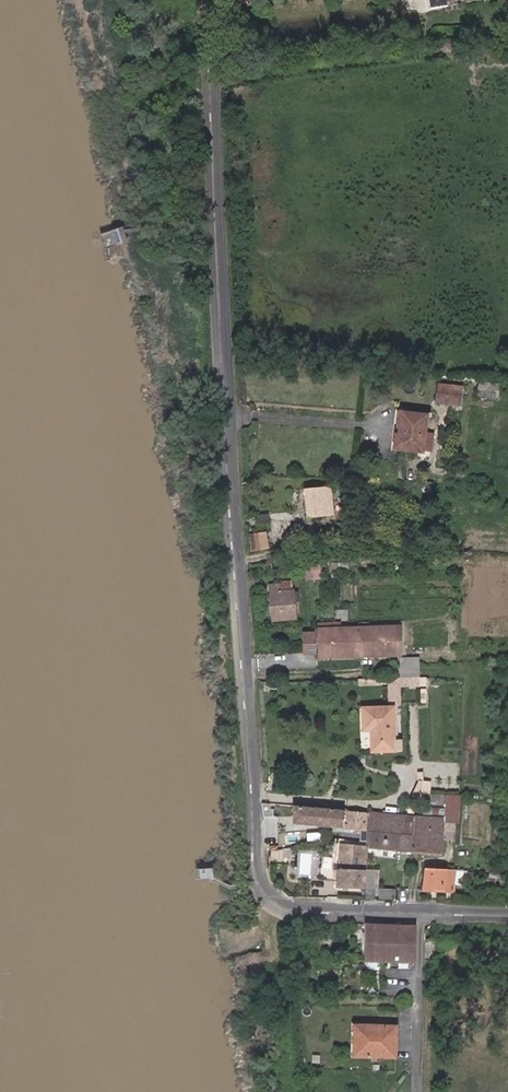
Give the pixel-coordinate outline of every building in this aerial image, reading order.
[(481,380),(479,397),(501,399),(502,382),(481,380)] [(460,389),(435,386),(433,404),(458,408),(460,389)] [(472,402),(470,414),(490,416),(492,404),(472,402)] [(379,433),(375,446),(406,455),(415,421),(389,413),(383,434),(379,433)] [(310,519),(334,516),(333,499),(332,487),(307,490),(310,519)] [(333,499),(334,516),(343,515),(342,498),(333,499)] [(273,539),(253,542),(254,552),(275,549),(273,539)] [(305,570),(304,555),(304,552),(297,555),(293,557),(294,570),(305,570)] [(322,563),(307,566),(309,579),(324,577),(322,563)] [(272,586),(275,617),(290,616),(290,622),(298,621),(295,592),(295,584),(283,585),(272,586)] [(398,656),(396,628),(360,630),(361,657),(398,656)] [(361,657),(360,630),(354,630),(342,630),(314,631),(314,658),(361,657)] [(362,713),(363,733),(368,733),(368,753),(390,753),(390,732),(391,732),(391,712),(362,713)] [(464,821),(465,794),(449,793),(449,821),(464,821)] [(370,831),(371,812),(295,807),(294,826),(370,831)] [(370,831),(369,836),(401,839),(401,854),(415,854),(416,814),(371,812),(370,831)] [(416,814),(415,854),(444,856),(445,833),(455,834),(455,823),(445,822),(445,818),(416,814)] [(369,853),(401,854),(401,839),(369,836),(369,846),(369,853)] [(341,888),(367,890),(368,870),(369,853),(369,846),(342,845),(341,888)] [(368,870),(367,890),(379,890),(380,870),(368,870)] [(461,895),(467,896),(469,873),(457,872),(426,870),(426,893),(461,895)] [(396,892),(382,892),(382,900),(396,901),(396,892)] [(470,896),(467,896),(461,895),(460,904),(470,904),(470,896)] [(419,925),(365,924),(364,962),(394,963),(416,963),(419,931),(419,925)] [(376,1027),(363,1027),(354,1026),(353,1037),(376,1037),(376,1027)] [(376,1037),(353,1037),(353,1057),(394,1059),(393,1027),(376,1027),(376,1037)]
